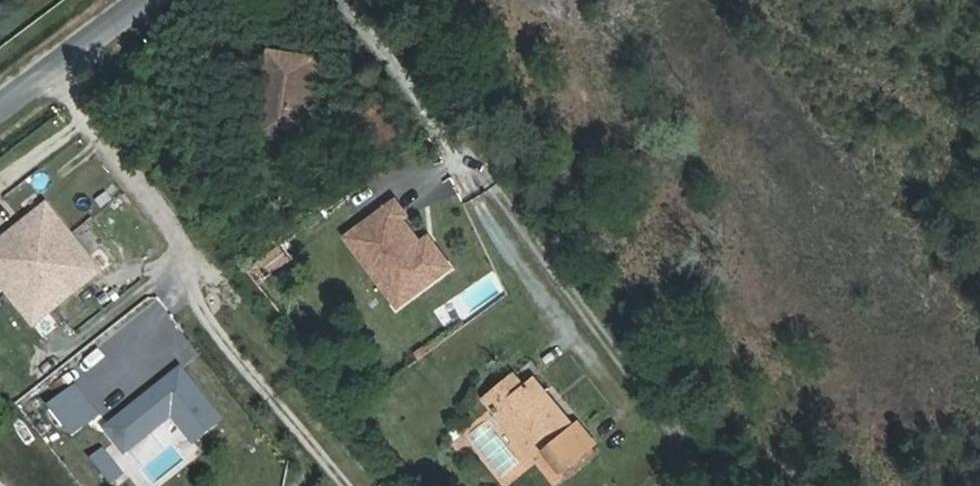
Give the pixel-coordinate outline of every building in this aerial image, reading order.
[(331,120),(337,85),(329,83),(330,67),(272,59),(260,136),(308,143),(312,117),(331,120)] [(392,214),(404,204),(393,190),(347,226),(399,294),(445,258),(423,230),(412,239),(392,214)] [(38,200),(0,231),(0,281),(27,314),(90,263),(38,200)] [(445,258),(450,255),(428,226),(423,230),(445,258)] [(193,385),(174,361),(100,419),(119,444),(165,407),(188,435),(216,413),(193,385)] [(575,421),(537,375),(525,384),(515,372),(487,396),(555,478),(601,439),(582,416),(575,421)]
